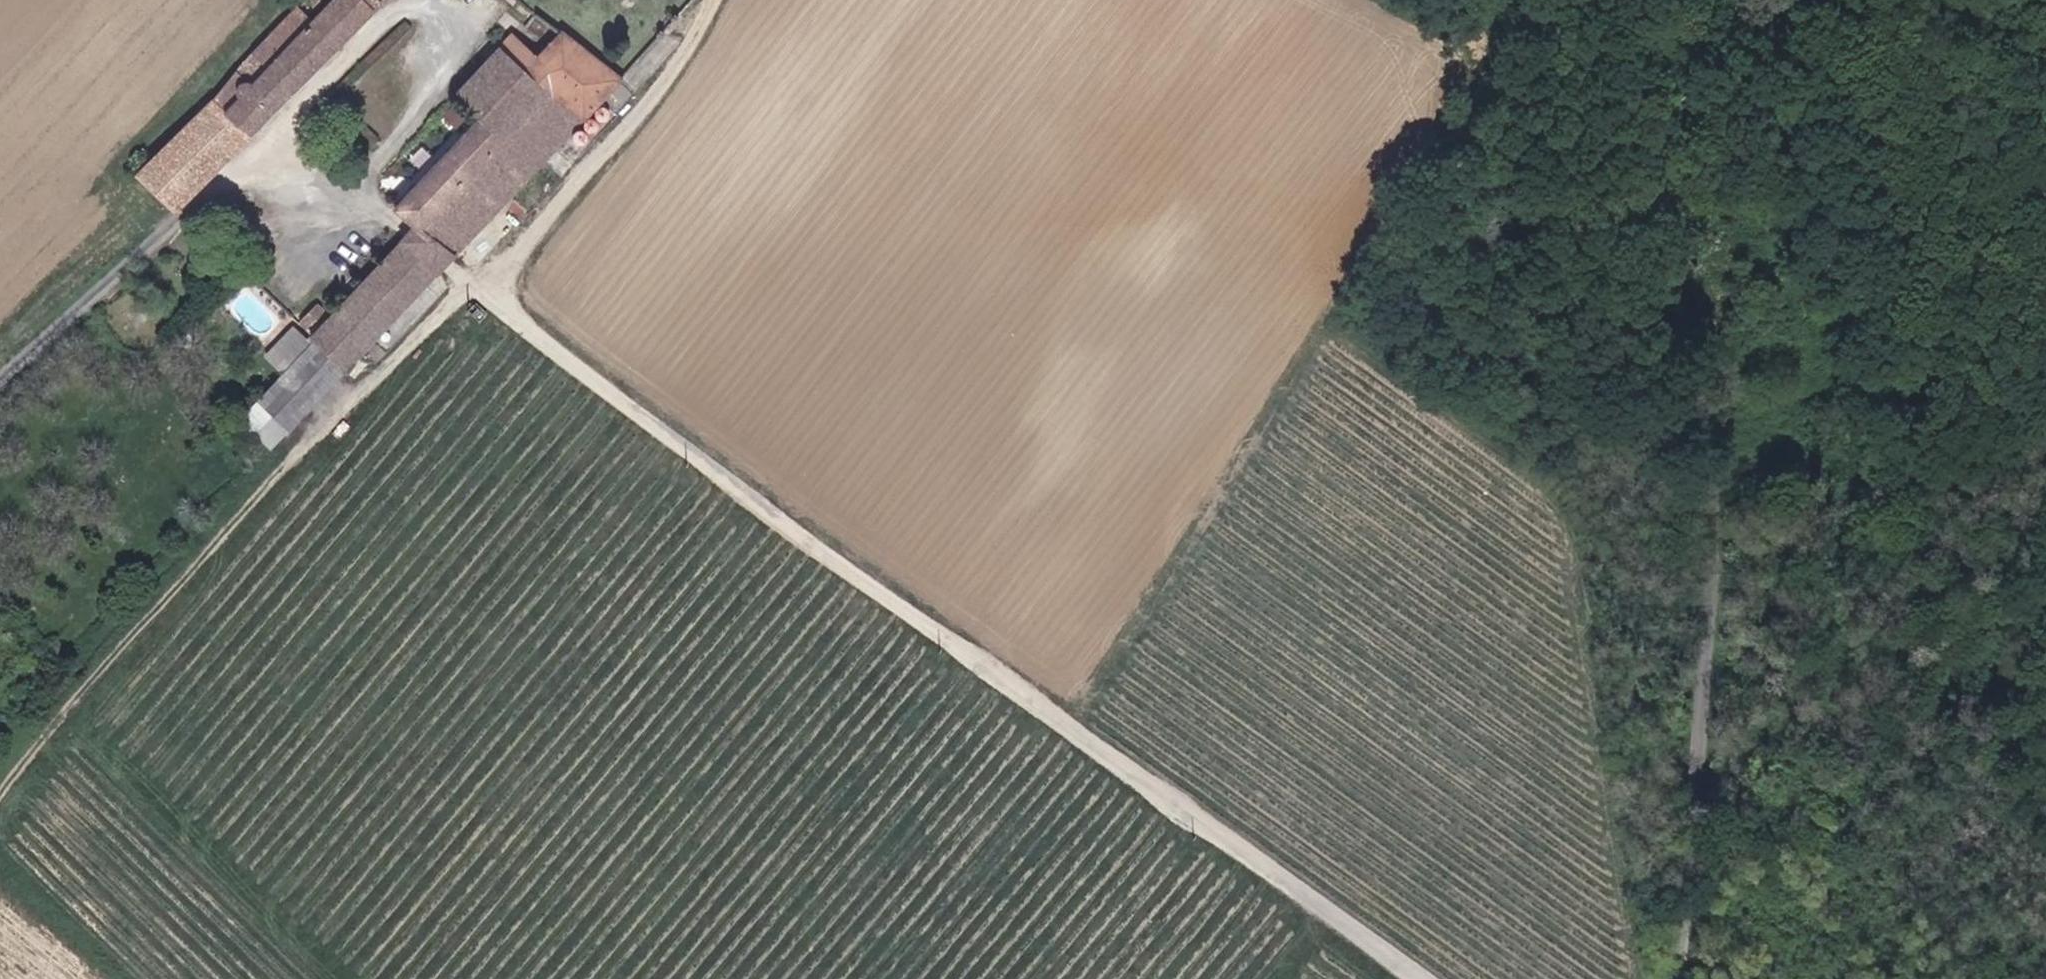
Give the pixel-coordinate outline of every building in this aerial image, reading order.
[(132,170),(178,206),(384,0),(295,0),(132,170)] [(579,119),(618,78),(563,27),(536,55),(510,31),(499,43),(549,90),(579,119)] [(455,252),(579,119),(549,90),(499,43),(451,94),(476,116),(393,204),(413,223),(455,252)] [(400,235),(437,270),(445,262),(455,252),(413,223),(403,233),(400,235)] [(268,448),(437,270),(400,235),(307,331),(322,345),(242,423),(268,448)] [(476,324),(482,316),(470,308),(465,316),(476,324)]
